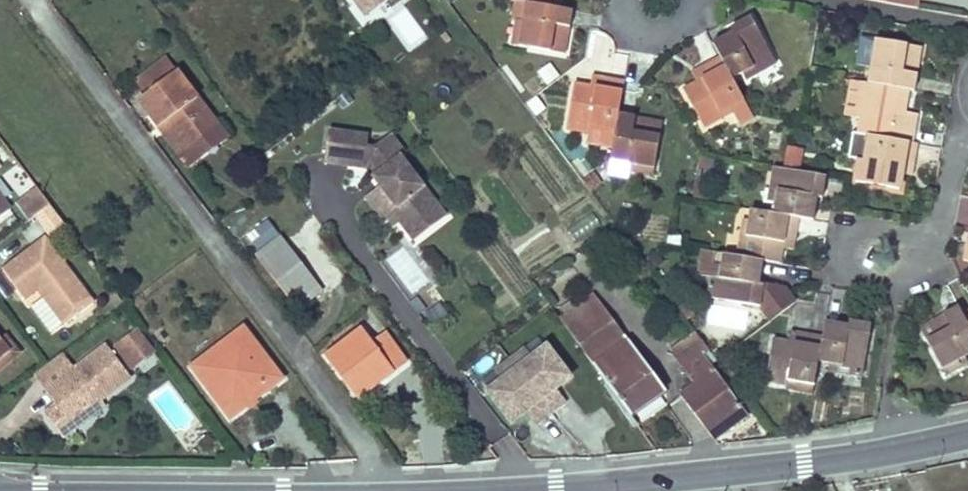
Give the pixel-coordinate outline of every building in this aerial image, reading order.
[(355,3),(365,16),(385,1),(384,0),(359,0),(355,3)] [(883,4),(913,9),(915,0),(884,0),(883,4)] [(524,3),(512,1),(509,19),(513,20),(509,45),(516,46),(524,3)] [(524,3),(516,46),(556,54),(559,44),(564,45),(570,11),(552,8),(524,3)] [(400,14),(391,20),(400,35),(409,29),(400,14)] [(721,38),(710,44),(717,57),(729,78),(739,73),(749,68),(753,75),(771,64),(747,18),(728,28),(731,33),(734,38),(725,43),(721,38)] [(731,33),(721,38),(725,43),(734,38),(731,33)] [(855,62),(868,64),(873,41),(860,39),(855,62)] [(868,64),(865,84),(905,91),(911,92),(917,59),(911,58),(913,48),(873,41),(868,64)] [(704,76),(693,82),(680,89),(701,128),(721,117),(718,112),(731,105),(740,100),(729,78),(717,57),(699,66),(704,76)] [(167,58),(137,81),(147,93),(176,71),(167,58)] [(699,66),(688,73),(693,82),(704,76),(699,66)] [(749,68),(739,73),(742,80),(753,75),(749,68)] [(138,100),(158,127),(165,122),(185,149),(217,125),(176,71),(147,93),(138,100)] [(589,77),(587,87),(599,90),(601,79),(589,77)] [(566,128),(587,132),(588,126),(613,130),(616,114),(621,82),(601,79),(599,90),(587,87),(573,85),(566,128)] [(848,81),(842,116),(853,118),(859,83),(848,81)] [(859,83),(853,118),(880,123),(878,138),(909,144),(914,116),(901,114),(905,91),(865,84),(859,83)] [(731,105),(718,112),(721,117),(734,110),(731,105)] [(609,153),(608,161),(627,164),(651,168),(659,127),(648,125),(649,120),(616,114),(613,130),(609,153)] [(165,122),(158,127),(179,154),(185,149),(165,122)] [(185,149),(179,154),(188,166),(226,137),(217,125),(185,149)] [(588,126),(587,132),(609,153),(613,130),(588,126)] [(385,181),(379,186),(382,189),(404,218),(398,222),(412,241),(445,216),(399,157),(403,153),(390,137),(376,147),(365,146),(367,136),(327,130),(323,162),(365,168),(375,169),(385,181)] [(865,163),(858,162),(855,183),(897,190),(899,176),(902,163),(911,165),(915,145),(909,144),(878,138),(869,136),(867,147),(865,163)] [(861,146),(858,162),(865,163),(867,147),(861,146)] [(783,166),(800,169),(803,150),(786,147),(783,166)] [(902,163),(899,176),(909,178),(911,165),(902,163)] [(651,168),(627,164),(625,172),(650,176),(651,168)] [(385,181),(375,169),(365,168),(379,186),(385,181)] [(772,169),(768,189),(776,191),(774,203),(772,214),(797,219),(812,221),(815,208),(808,207),(809,197),(817,199),(820,199),(824,178),(782,171),(772,169)] [(594,172),(583,180),(592,193),(603,186),(594,172)] [(35,188),(26,195),(39,213),(48,206),(35,188)] [(404,218),(382,189),(376,194),(368,201),(390,229),(398,222),(404,218)] [(768,189),(766,201),(774,203),(776,191),(768,189)] [(808,207),(815,208),(817,199),(809,197),(808,207)] [(8,209),(0,198),(0,215),(8,209)] [(957,225),(967,227),(967,199),(960,198),(957,225)] [(737,234),(733,256),(761,261),(779,265),(781,249),(784,236),(793,238),(797,219),(772,214),(749,210),(747,220),(744,235),(737,234)] [(256,251),(278,234),(267,219),(244,236),(256,251)] [(740,219),(737,234),(744,235),(747,220),(740,219)] [(784,236),(781,249),(791,251),(793,238),(784,236)] [(319,291),(278,237),(254,256),(295,309),(319,291)] [(23,298),(35,288),(41,284),(63,313),(58,317),(64,325),(91,304),(43,239),(2,271),(23,298)] [(964,241),(960,261),(967,262),(967,242),(964,241)] [(733,256),(701,250),(697,273),(709,276),(706,297),(758,307),(763,284),(757,283),(750,282),(752,274),(759,275),(761,261),(733,256)] [(750,282),(757,283),(759,275),(752,274),(750,282)] [(41,284),(35,288),(58,317),(63,313),(41,284)] [(592,297),(560,320),(585,355),(628,414),(661,390),(638,358),(592,297)] [(681,301),(674,306),(685,321),(692,315),(681,301)] [(439,306),(425,316),(433,328),(448,317),(439,306)] [(940,371),(962,358),(967,355),(967,330),(961,316),(956,308),(926,324),(929,329),(920,334),(940,371)] [(821,337),(816,362),(827,364),(839,367),(838,374),(860,378),(869,325),(848,322),(847,326),(845,333),(836,331),(838,324),(824,322),(821,337)] [(847,326),(838,324),(836,331),(845,333),(847,326)] [(190,368),(225,413),(248,395),(252,401),(280,380),(241,328),(190,368)] [(360,328),(325,356),(355,397),(404,360),(384,334),(371,344),(360,328)] [(117,343),(134,364),(151,352),(134,330),(117,343)] [(764,383),(785,387),(786,381),(812,385),(816,362),(821,337),(788,332),(787,342),(772,339),(764,383)] [(691,386),(679,396),(712,438),(745,414),(700,354),(704,351),(692,334),(668,351),(691,386)] [(18,353),(3,336),(0,338),(0,341),(8,351),(0,358),(0,368),(18,353)] [(8,351),(0,341),(0,358),(8,351)] [(112,347),(129,369),(134,364),(117,343),(112,347)] [(76,373),(47,396),(54,405),(42,414),(61,438),(74,429),(69,423),(99,401),(129,378),(103,345),(73,369),(76,373)] [(529,359),(552,389),(569,377),(545,346),(529,359)] [(523,351),(496,371),(503,380),(526,410),(535,422),(562,401),(552,389),(529,359),(523,351)] [(33,378),(47,396),(76,373),(73,369),(62,355),(33,378)] [(962,358),(940,371),(943,378),(966,365),(962,358)] [(827,364),(825,372),(838,374),(839,367),(827,364)] [(526,410),(503,380),(488,391),(511,421),(526,410)] [(785,387),(784,391),(810,395),(812,385),(786,381),(785,387)] [(248,395),(225,413),(230,419),(252,401),(248,395)] [(99,401),(69,423),(74,429),(103,406),(99,401)] [(651,446),(645,437),(634,441),(641,451),(651,446)]
